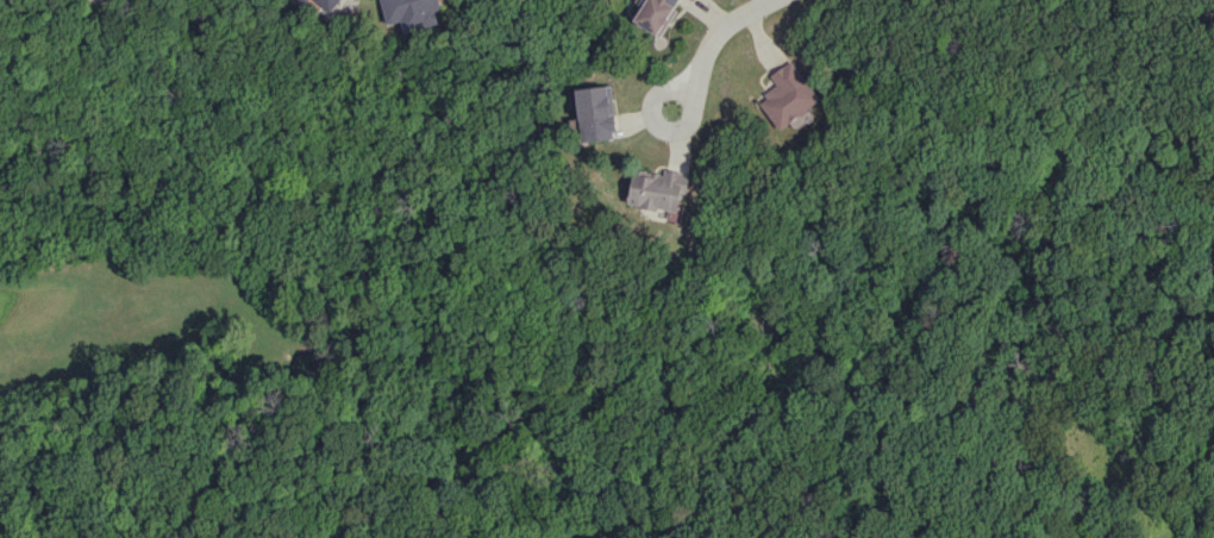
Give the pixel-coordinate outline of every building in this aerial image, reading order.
[(329,11),(339,0),(315,0),(329,11)] [(386,24),(401,21),(403,32),(438,24),(435,10),(441,9),(439,0),(380,0),(386,24)] [(659,36),(680,0),(645,0),(633,21),(659,36)] [(778,129),(819,100),(791,59),(769,75),(777,87),(758,100),(778,129)] [(609,85),(574,89),(580,143),(615,138),(609,85)] [(676,212),(679,193),(685,194),(689,174),(664,169),(663,175),(633,170),(627,206),(665,213),(665,210),(676,212)]
